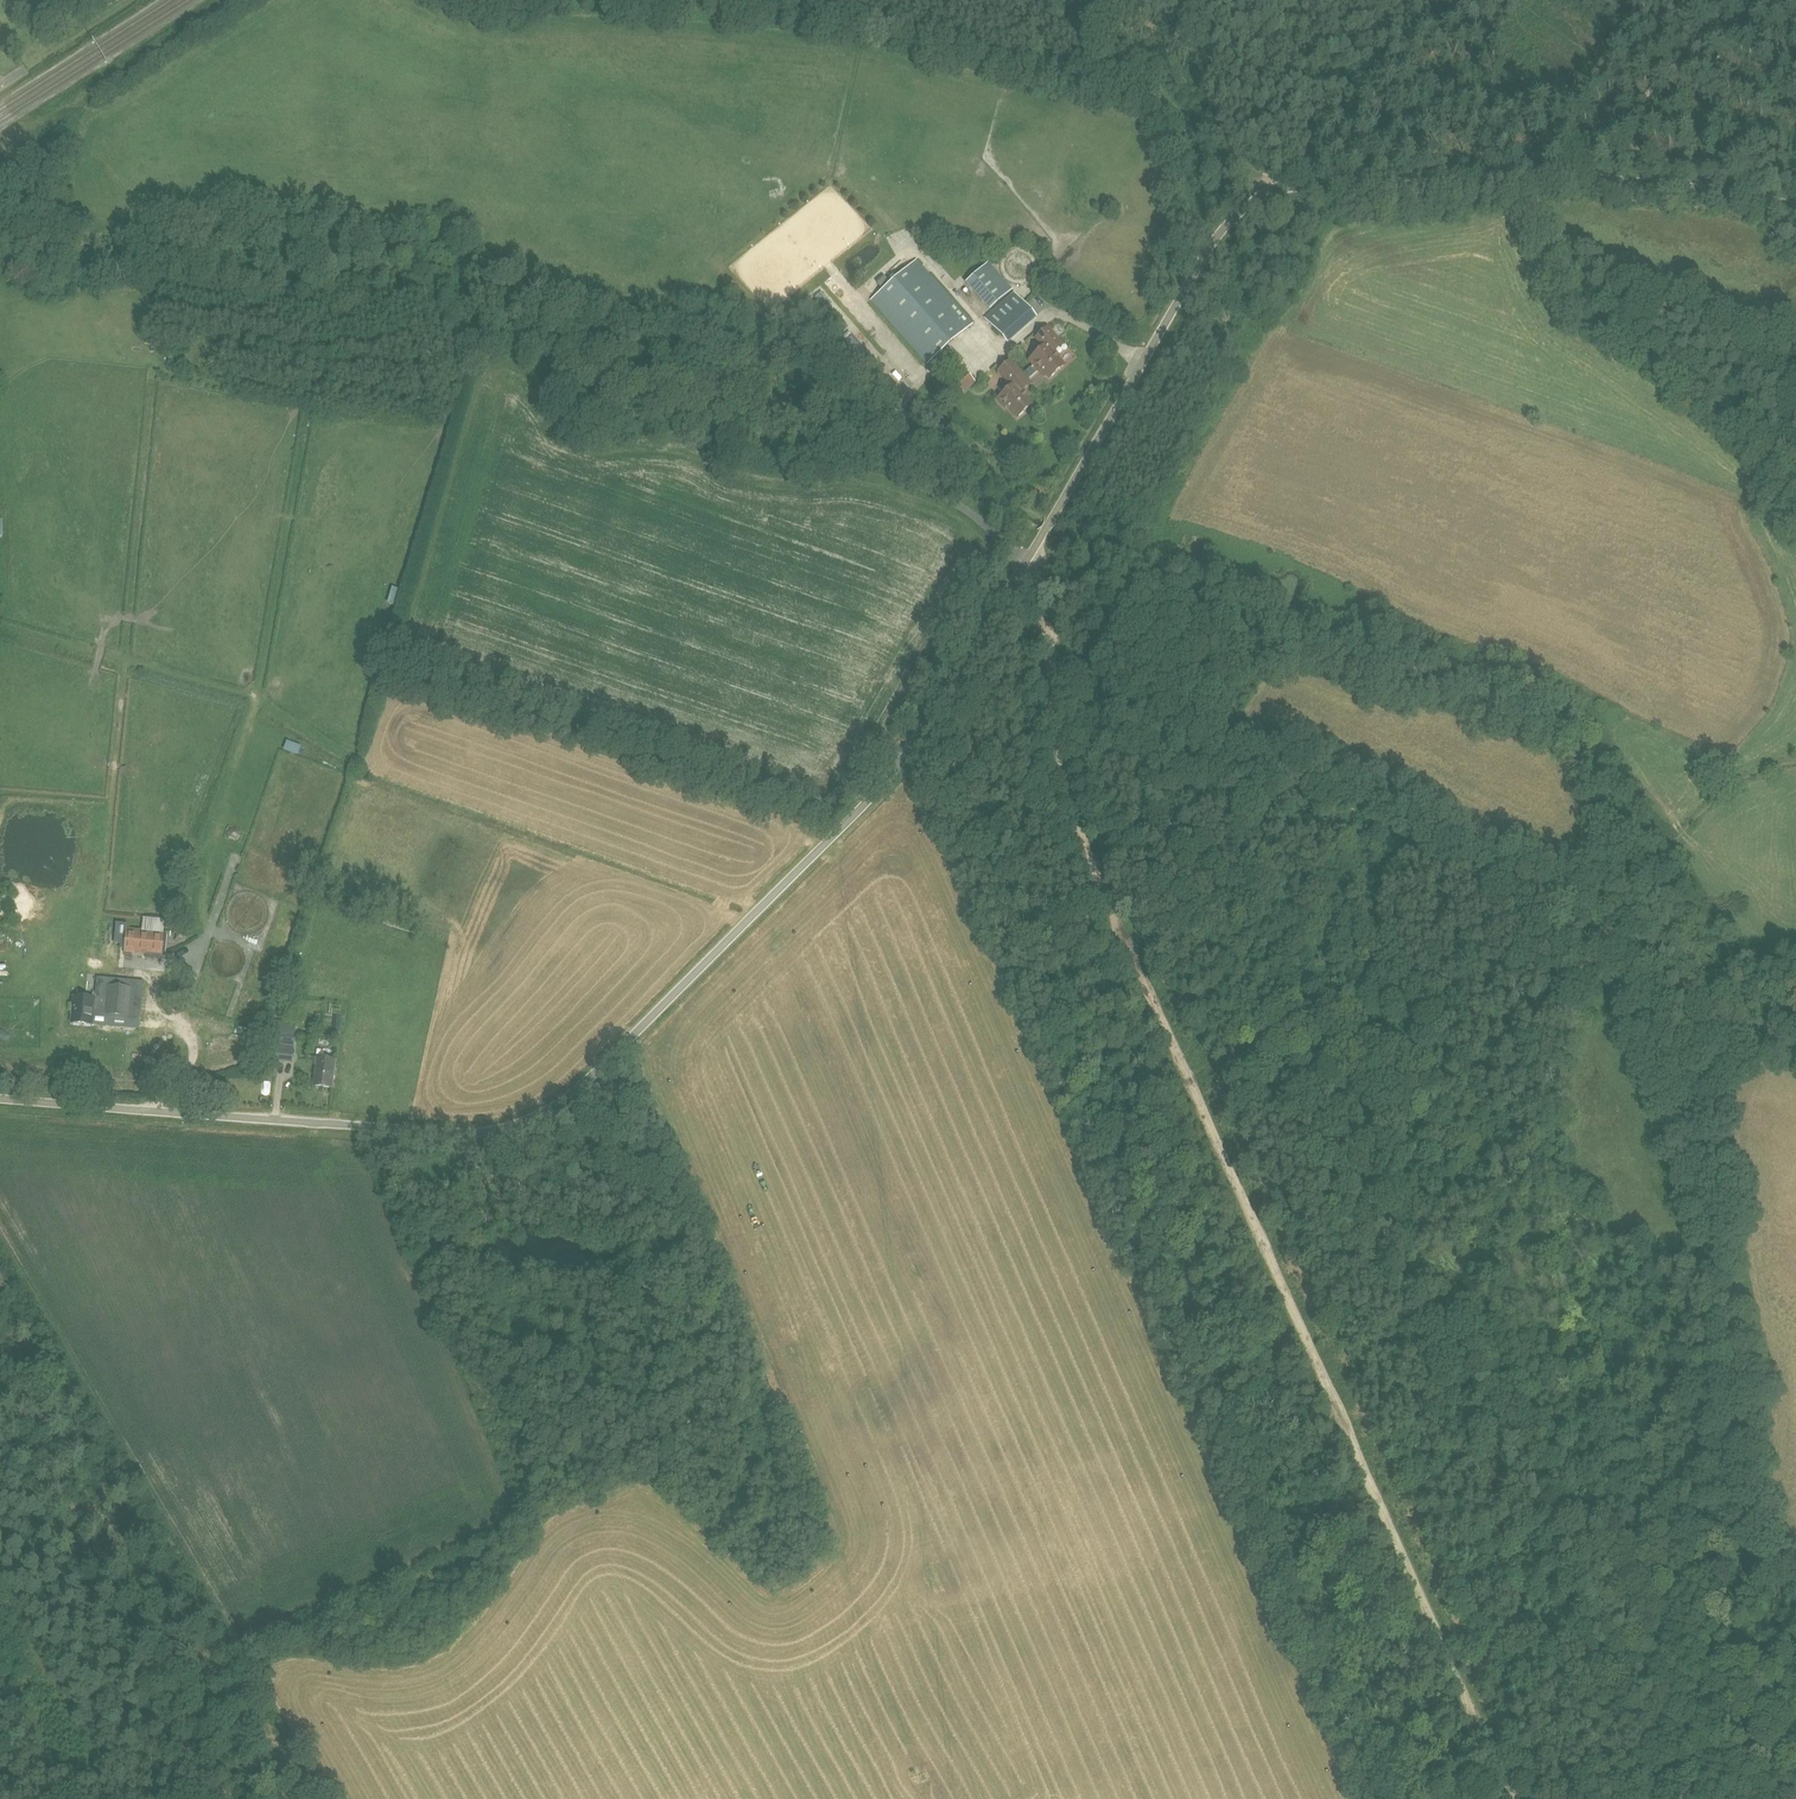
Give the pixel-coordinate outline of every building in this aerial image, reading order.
[(928,364),(973,324),(916,260),(871,300),(928,364)] [(990,309),(1012,290),(988,263),(966,282),(990,309)] [(1026,372),(1030,377),(1038,370),(1044,376),(1046,375),(1049,379),(1064,366),(1053,353),(1063,345),(1048,328),(1036,338),(1044,347),(1031,359),(1029,361),(1033,365),(1026,372)] [(1030,377),(1026,372),(1023,374),(1011,361),(999,371),(1012,386),(1000,398),(998,400),(1005,408),(1007,406),(1017,418),(1032,405),(1021,392),(1023,391),(1021,389),(1029,381),(1027,380),(1030,377)] [(964,370),(952,380),(962,392),(974,382),(964,370)] [(1136,925),(1139,929),(1147,923),(1144,919),(1136,925)] [(126,928),(124,952),(162,956),(164,931),(126,928)] [(106,1011),(106,1013),(129,1015),(131,987),(108,985),(107,998),(74,995),(72,1023),(93,1024),(94,1010),(106,1011)] [(279,1045),(278,1060),(293,1061),(296,1029),(275,1027),(273,1044),(279,1045)] [(332,1088),(337,1060),(317,1057),(313,1085),(332,1088)] [(642,1450),(634,1443),(616,1462),(624,1469),(642,1450)] [(1785,1577),(1734,1565),(1733,1570),(1784,1581),(1785,1577)] [(1766,1661),(1715,1649),(1714,1653),(1765,1665),(1766,1661)] [(1404,1663),(1355,1676),(1356,1680),(1405,1666),(1404,1663)] [(1422,1732),(1373,1745),(1374,1748),(1423,1735),(1422,1732)]
